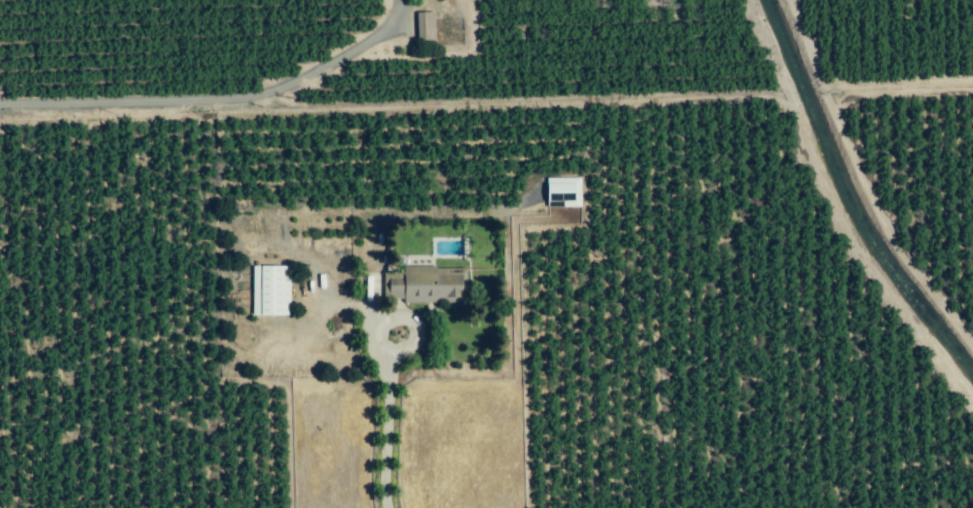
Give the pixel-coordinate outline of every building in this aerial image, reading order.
[(437,40),(437,12),(419,12),(419,40),(437,40)] [(548,207),(583,207),(583,177),(549,177),(548,207)] [(292,266),(255,266),(255,316),(292,316),(292,266)] [(469,268),(385,267),(385,302),(468,302),(469,268)]
